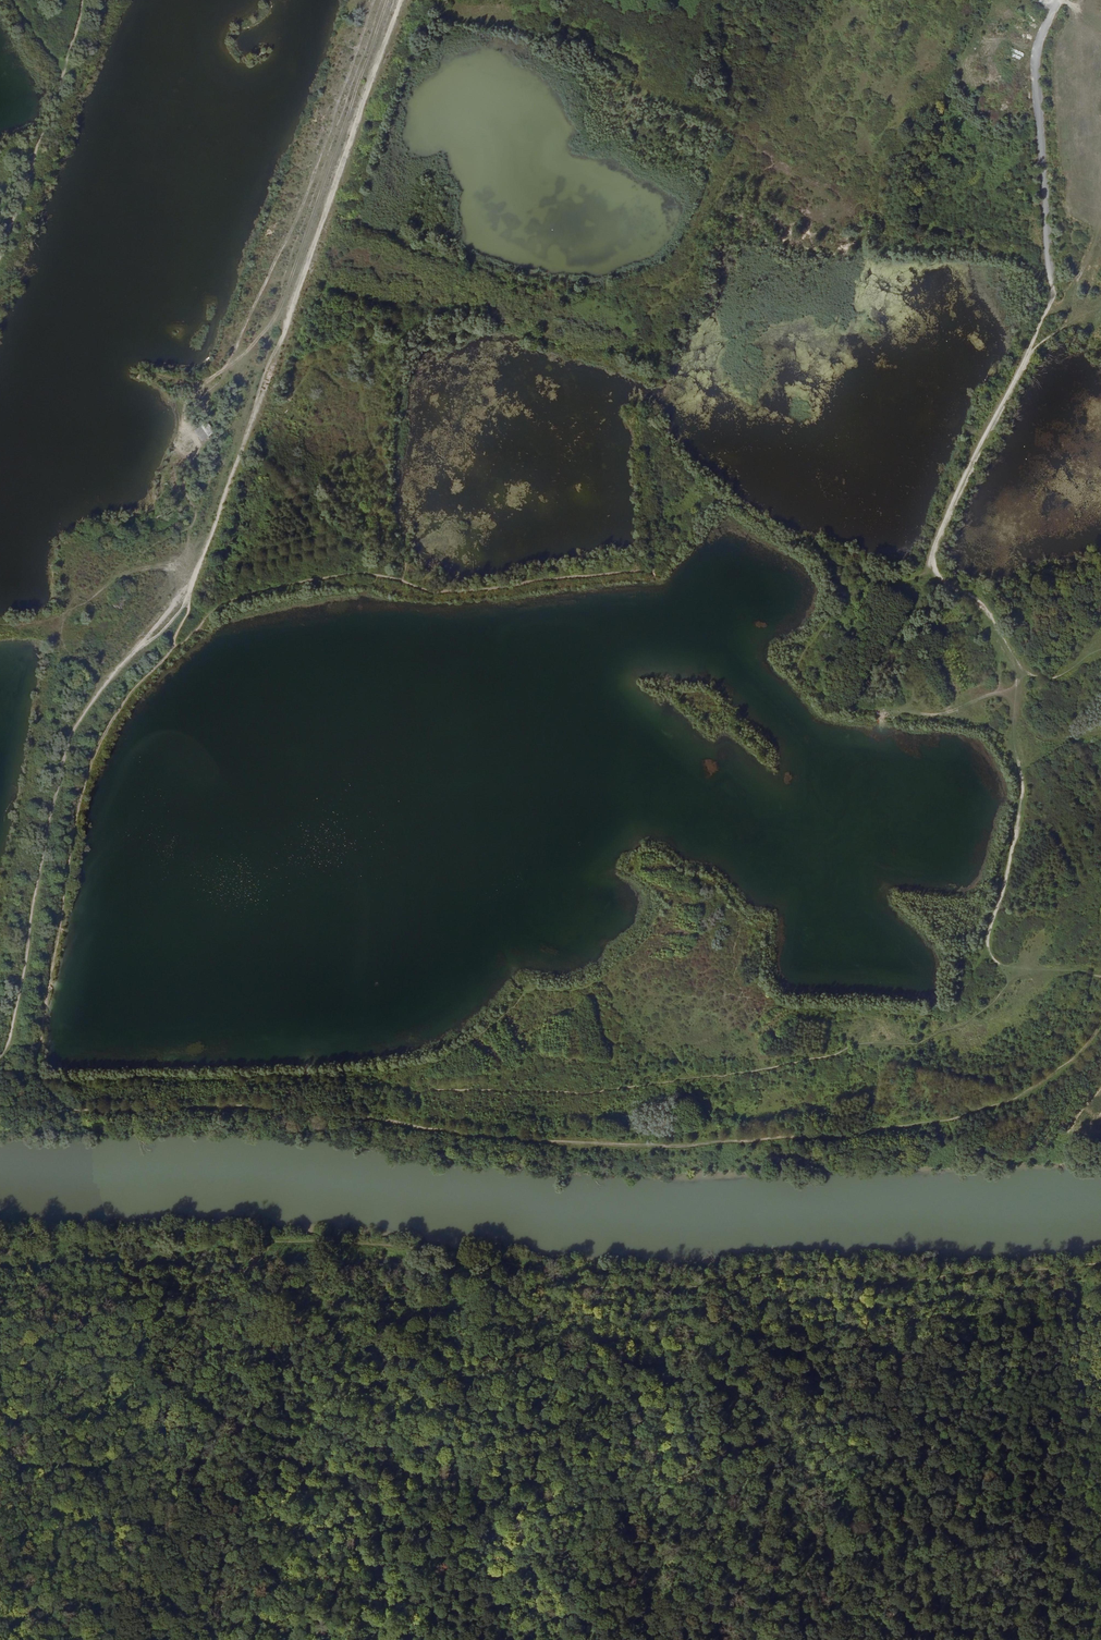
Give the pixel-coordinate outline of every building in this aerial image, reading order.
[(193,430),(199,439),(213,430),(206,421),(193,430)]
